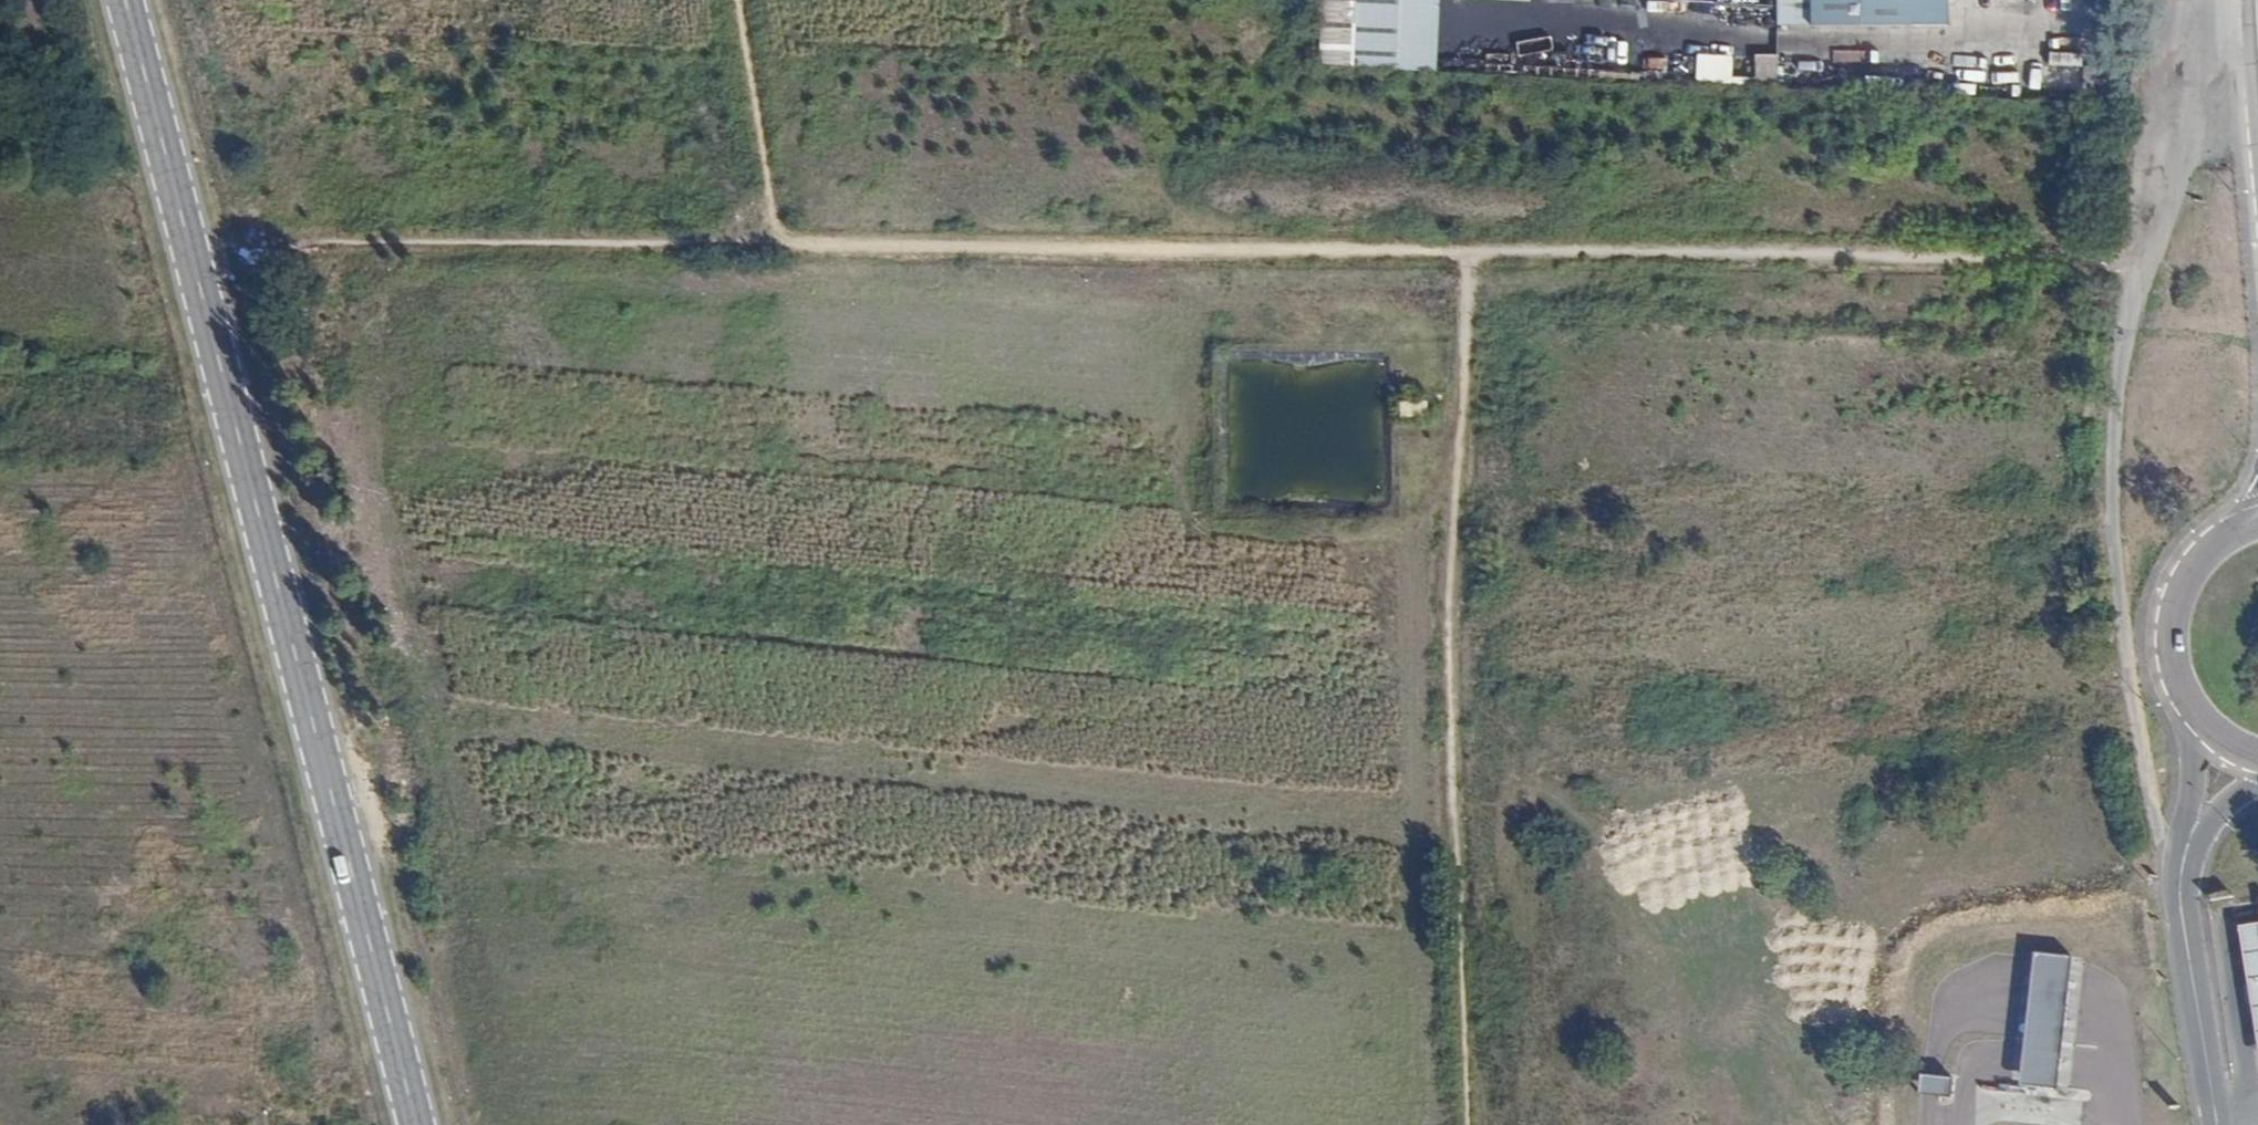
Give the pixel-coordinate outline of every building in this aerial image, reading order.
[(1323,66),(1436,73),(1440,0),(1327,0),(1323,66)] [(1773,27),(1944,30),(1944,0),(1774,0),(1773,27)] [(1698,54),(1698,82),(1734,83),(1735,55),(1698,54)] [(1756,55),(1757,81),(1779,80),(1778,54),(1756,55)] [(2238,930),(2257,926),(2257,907),(2235,910),(2238,930)] [(2238,930),(2257,1062),(2257,926),(2238,930)] [(2066,999),(2070,960),(2029,956),(2025,994),(2018,1063),(2016,1090),(2057,1094),(2059,1068),(2066,999)]
